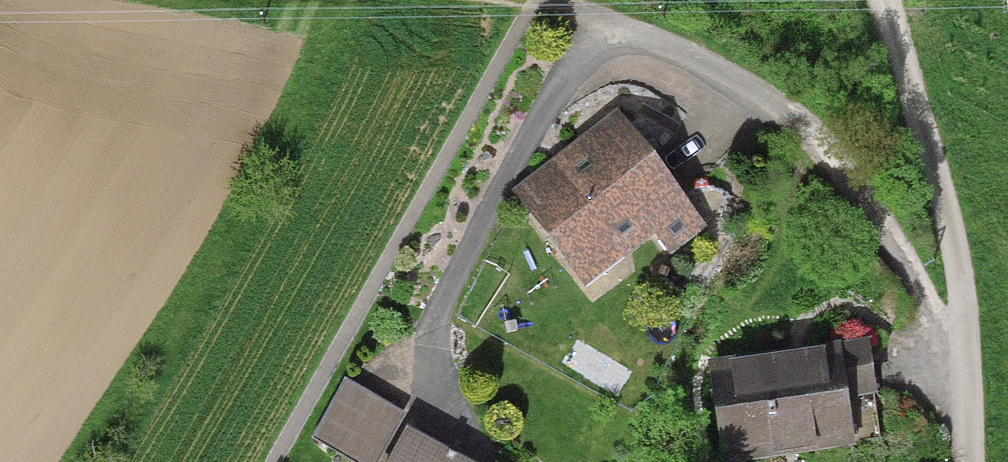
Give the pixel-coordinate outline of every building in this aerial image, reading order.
[(700,223),(620,118),(531,186),(593,267),(658,217),(676,241),(700,223)] [(875,435),(863,345),(707,367),(720,457),(875,435)] [(348,379),(314,436),(359,461),(375,461),(404,412),(348,379)] [(414,436),(400,461),(463,461),(414,436)]
